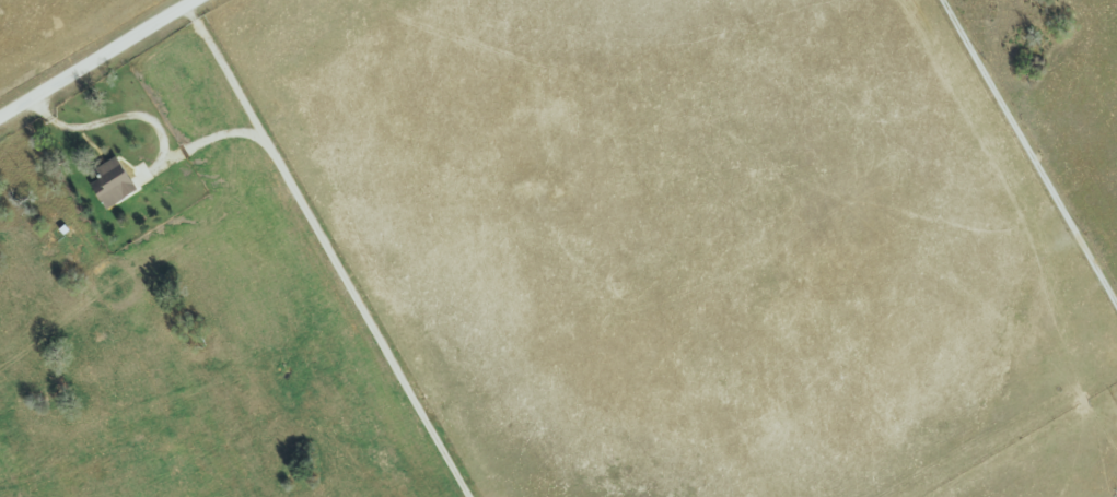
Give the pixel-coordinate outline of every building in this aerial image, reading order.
[(87,185),(100,210),(132,192),(113,157),(89,170),(95,181),(87,185)]
